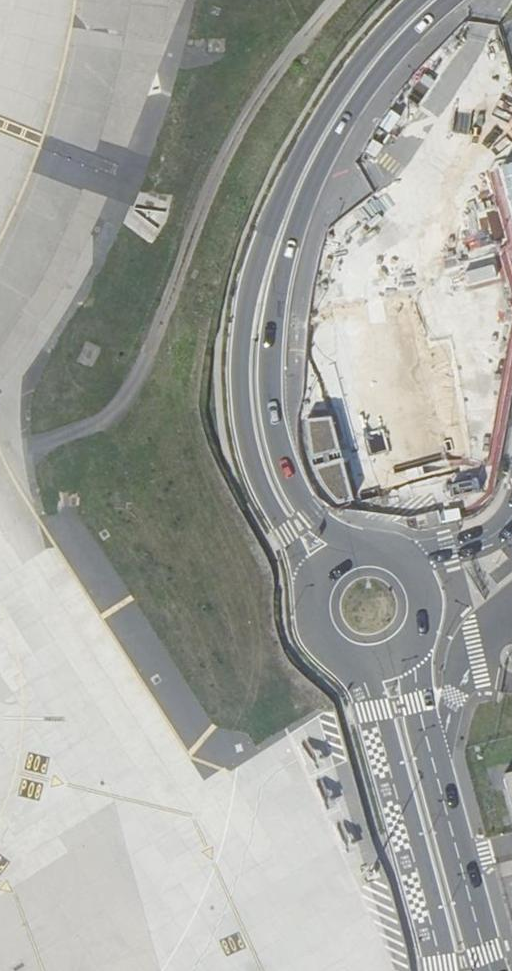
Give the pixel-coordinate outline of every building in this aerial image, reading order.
[(503,775),(511,806),(511,772),(503,775)]
